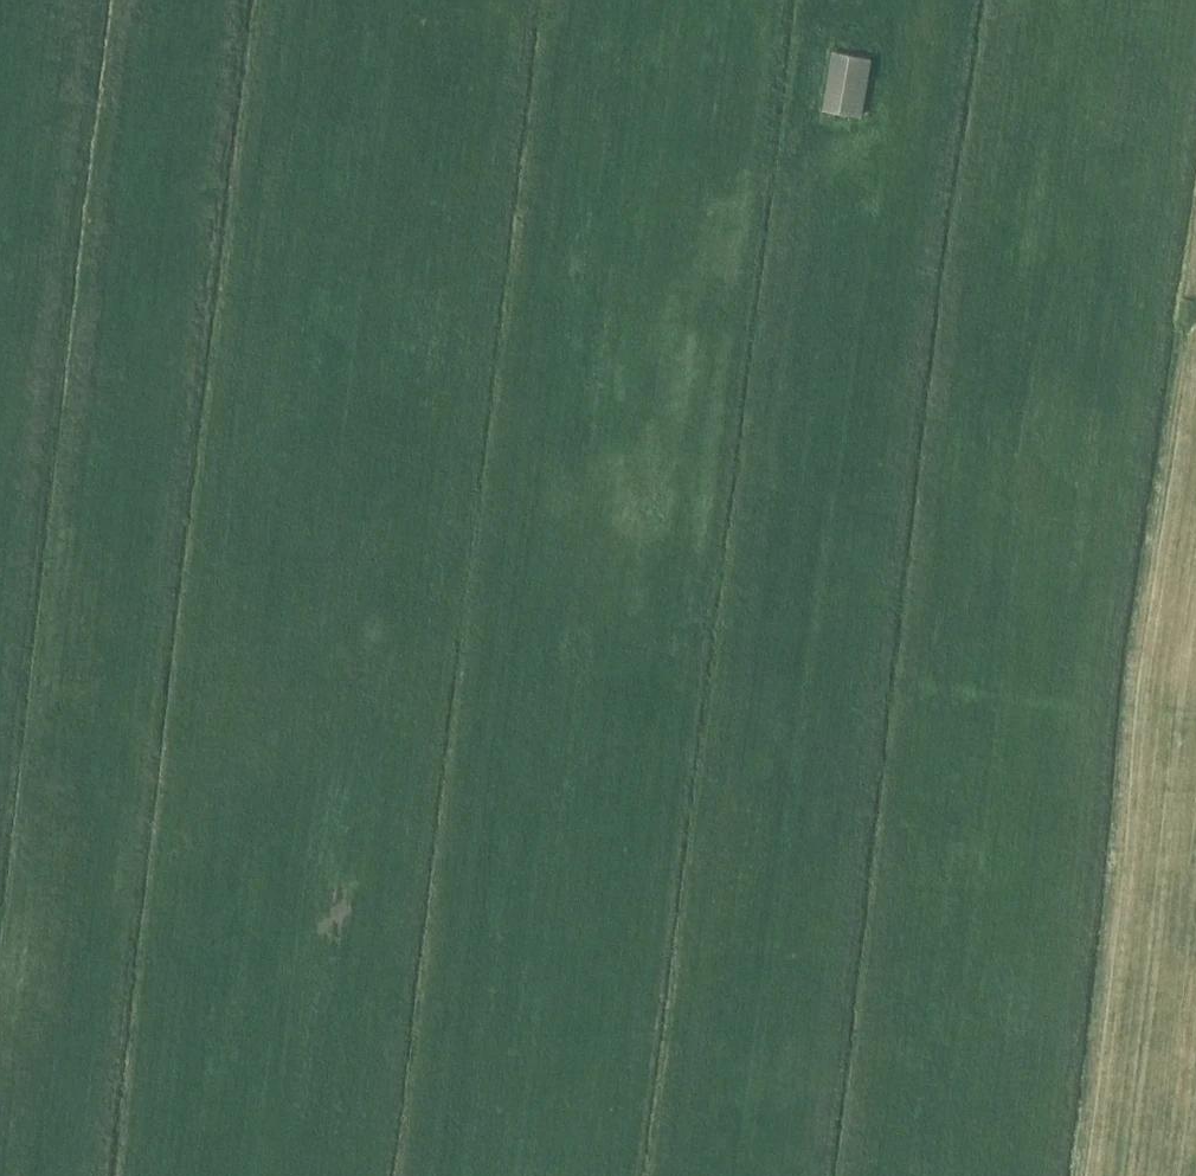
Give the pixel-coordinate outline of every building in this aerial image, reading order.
[(825,109),(865,115),(874,57),(834,51),(825,109)]
